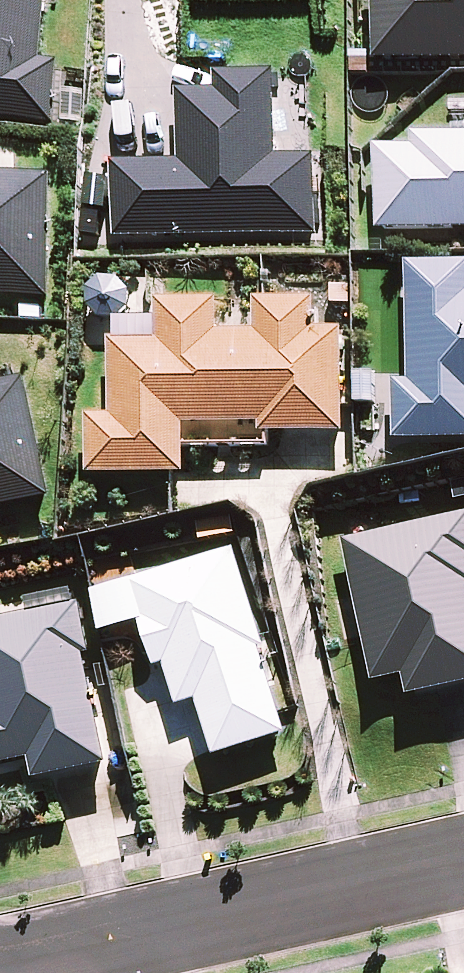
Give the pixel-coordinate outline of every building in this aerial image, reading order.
[(51,124),(57,62),(41,60),(47,0),(0,0),(0,118),(51,124)] [(377,63),(463,61),(463,0),(375,0),(377,63)] [(379,232),(463,231),(463,135),(413,136),(413,151),(377,151),(379,232)] [(49,298),(53,176),(0,174),(0,297),(49,298)] [(407,265),(409,384),(395,384),(396,442),(463,441),(463,264),(407,265)] [(260,437),(342,435),(340,330),(313,331),(312,299),(255,300),(255,332),(219,333),(219,300),(156,301),(157,341),(111,342),(112,417),(88,418),(89,477),(187,475),(186,425),(260,424),(260,437)] [(51,500),(26,380),(0,386),(0,510),(51,500)] [(343,540),(374,684),(404,677),(408,698),(463,686),(463,514),(343,540)] [(216,759),(288,735),(227,551),(129,583),(141,617),(138,618),(156,670),(165,667),(178,708),(197,702),(216,759)] [(107,765),(73,604),(0,619),(0,767),(31,760),(35,780),(107,765)]
